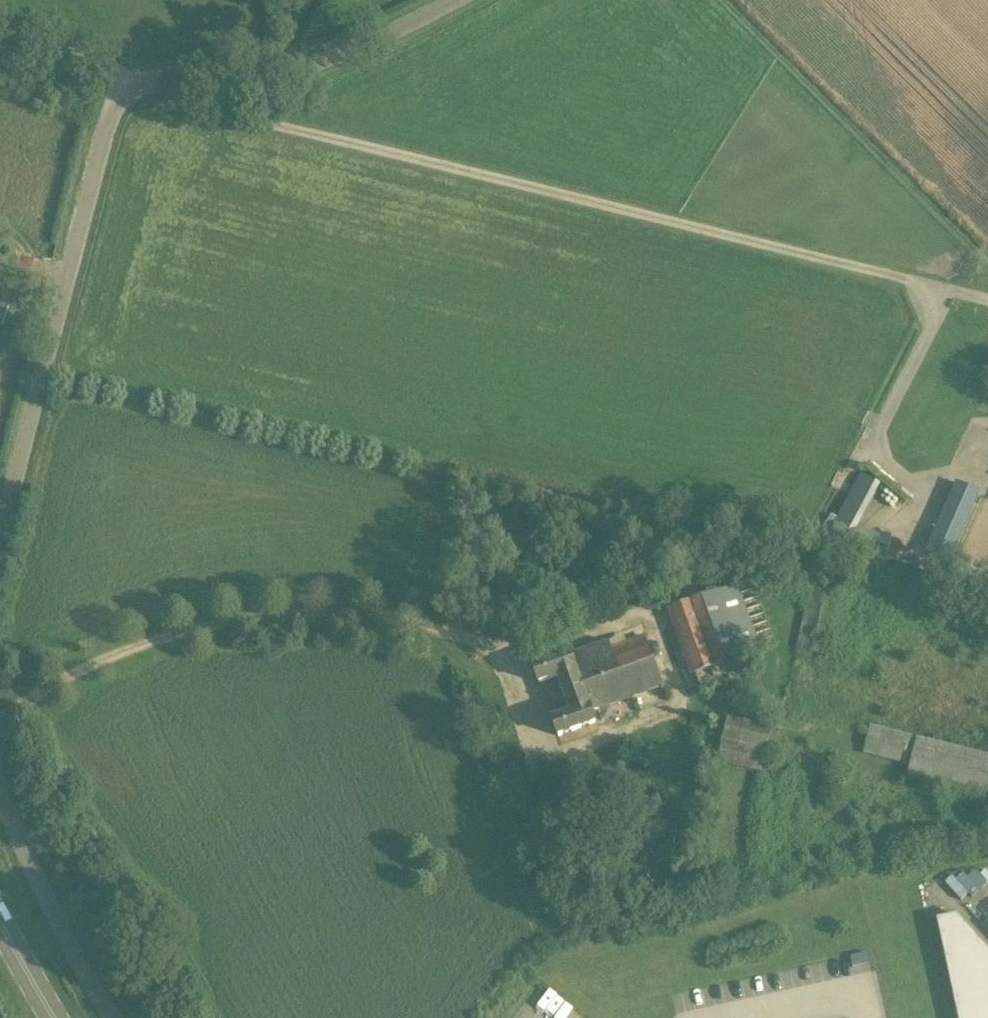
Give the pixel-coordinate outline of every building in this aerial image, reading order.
[(3,327),(9,306),(0,303),(0,326),(3,327)] [(962,552),(954,548),(978,493),(955,483),(924,554),(955,567),(962,552)] [(690,678),(762,650),(738,584),(666,610),(690,678)] [(821,655),(834,596),(809,590),(796,649),(821,655)] [(662,686),(643,637),(609,650),(606,642),(571,656),(570,651),(531,666),(538,685),(556,678),(568,712),(551,719),(558,738),(595,724),(591,713),(662,686)] [(771,729),(727,718),(717,761),(761,772),(771,729)] [(911,779),(987,798),(987,755),(874,727),(868,753),(914,765),(911,779)] [(955,915),(935,919),(957,1017),(987,1017),(987,951),(955,915)]
